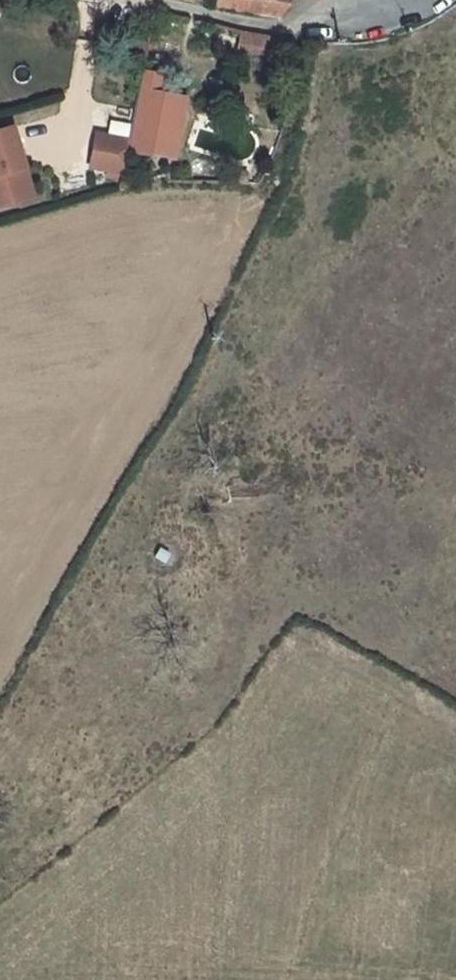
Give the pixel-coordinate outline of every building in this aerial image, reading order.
[(216,5),(280,16),(292,0),(217,0),(216,5)] [(268,35),(241,30),(238,45),(248,47),(248,51),(264,54),(266,46),(278,49),(280,39),(268,35)] [(144,54),(146,42),(136,40),(134,52),(144,54)] [(8,128),(0,131),(0,206),(13,202),(10,191),(26,186),(8,128)] [(121,172),(127,140),(96,134),(89,166),(121,172)] [(245,185),(246,176),(246,174),(228,173),(228,184),(241,184),(245,185)] [(13,202),(30,197),(26,186),(10,191),(13,202)]
